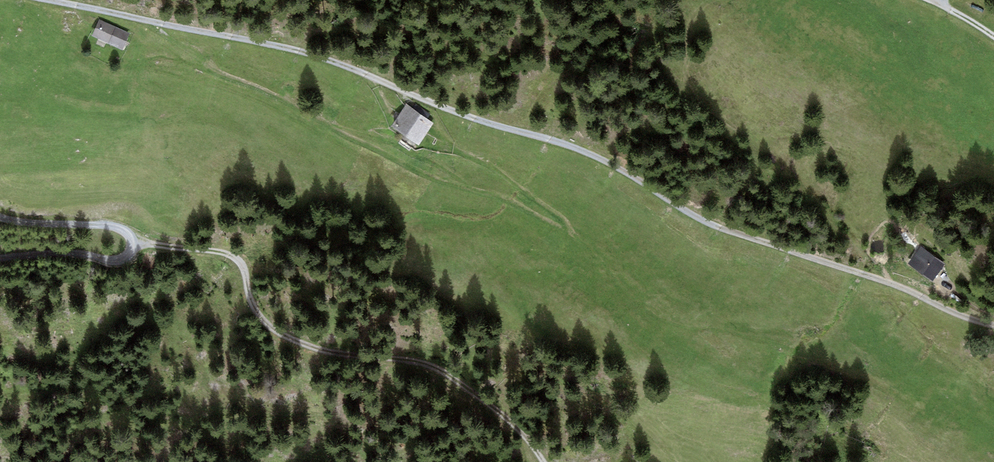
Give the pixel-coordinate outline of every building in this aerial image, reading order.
[(126,33),(98,20),(91,36),(119,48),(126,33)] [(389,125),(411,145),(429,126),(407,106),(389,125)] [(918,247),(902,264),(923,283),(939,266),(918,247)]
